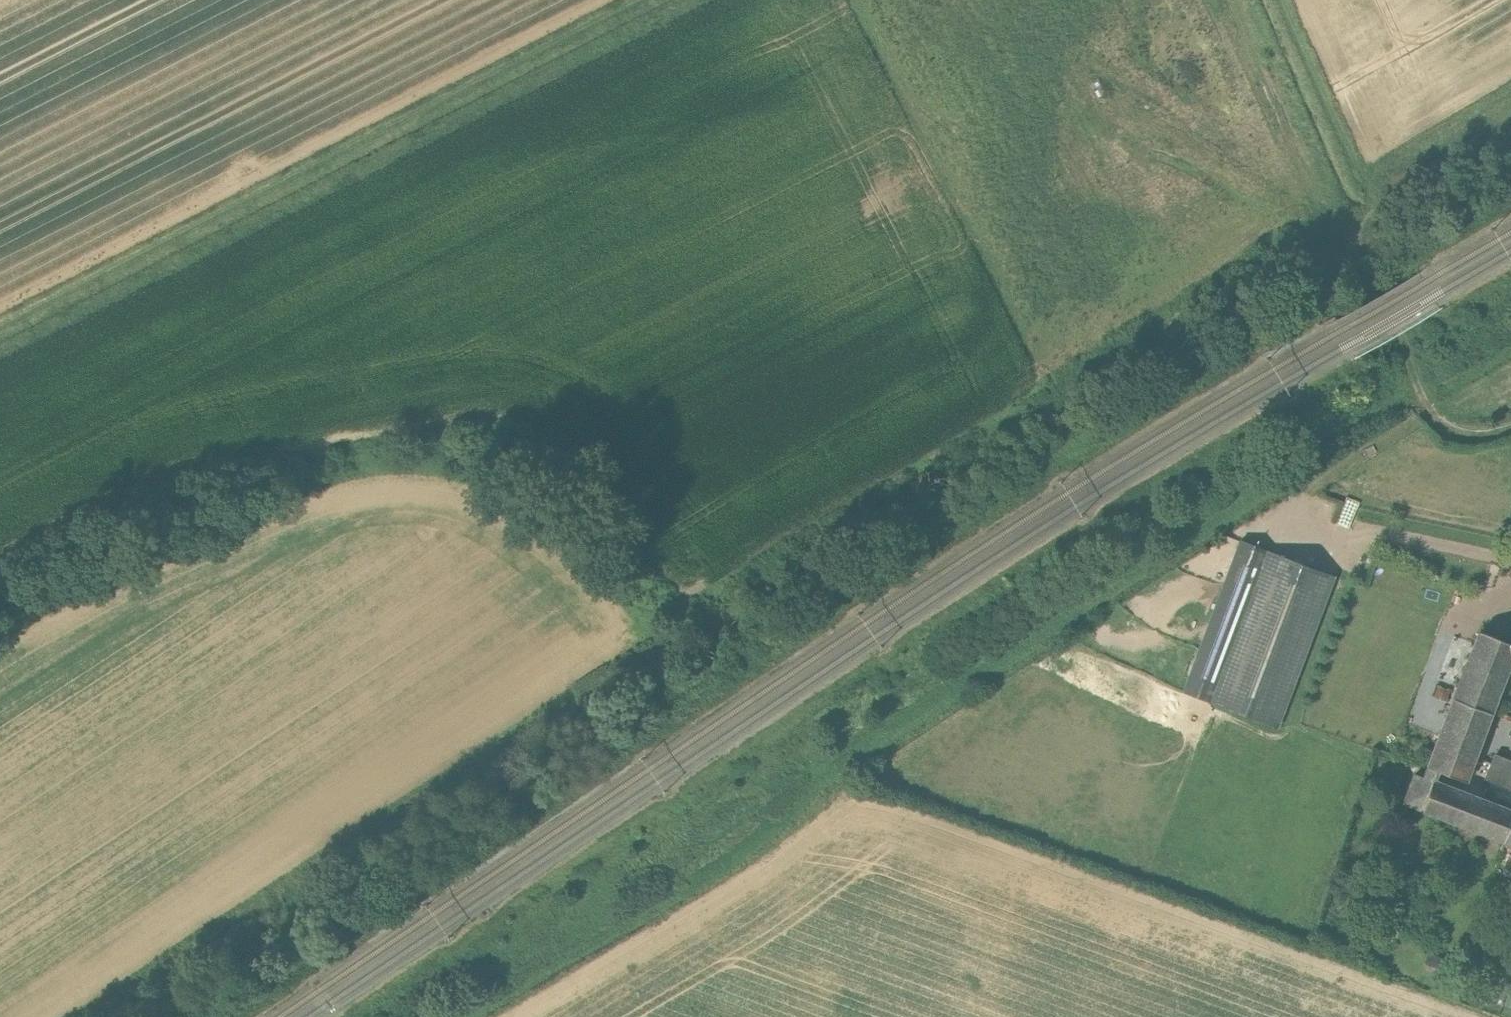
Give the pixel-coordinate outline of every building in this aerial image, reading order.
[(1279,729),(1336,577),(1241,541),(1183,692),(1279,729)] [(1484,630),(1428,767),(1466,781),(1510,663),(1510,641),(1484,630)] [(1510,790),(1510,760),(1494,753),(1491,761),(1486,773),(1484,779),(1510,790)] [(1491,761),(1486,759),(1482,771),(1486,773),(1491,761)] [(1510,820),(1510,810),(1433,779),(1416,772),(1404,801),(1503,841),(1510,820)] [(1503,841),(1510,844),(1510,820),(1503,841)] [(1432,953),(1427,964),(1440,969),(1444,959),(1432,953)] [(1503,999),(1510,980),(1510,978),(1502,975),(1494,995),(1503,999)]
